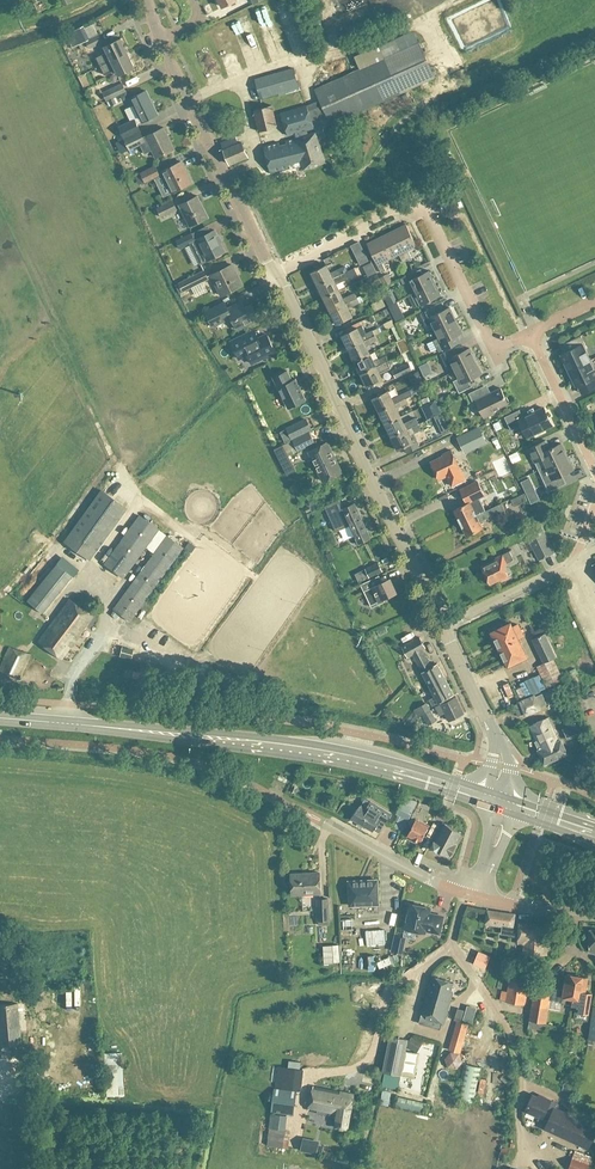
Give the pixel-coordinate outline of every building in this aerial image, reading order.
[(266,39),(284,35),(277,0),(274,0),(259,3),(266,39)] [(83,25),(78,27),(71,31),(78,45),(85,41),(89,48),(102,42),(98,34),(89,39),(83,25)] [(223,27),(228,47),(235,45),(230,25),(223,27)] [(513,28),(494,38),(498,45),(517,36),(513,28)] [(319,100),(306,105),(311,120),(325,114),(330,124),(400,93),(434,78),(414,32),(377,47),(382,59),(314,89),(319,100)] [(100,66),(127,52),(120,38),(104,46),(107,51),(95,57),(100,66)] [(134,67),(127,52),(100,66),(104,74),(115,69),(118,75),(134,67)] [(259,98),(298,87),(293,68),(254,79),(259,98)] [(109,89),(101,92),(106,101),(113,98),(113,97),(126,91),(122,83),(109,89)] [(157,114),(145,90),(127,99),(130,106),(133,105),(141,122),(157,114)] [(252,110),(258,132),(277,127),(271,105),(252,110)] [(295,138),(263,146),(270,173),(302,165),(303,169),(325,162),(315,132),(307,134),(306,130),(314,127),(311,120),(306,105),(280,113),(287,135),(294,133),(295,138)] [(124,138),(139,131),(135,123),(120,130),(124,138)] [(140,130),(139,131),(124,138),(129,150),(140,145),(144,153),(152,150),(156,157),(174,148),(163,127),(143,137),(140,130)] [(238,143),(223,150),(229,164),(247,156),(241,142),(238,143)] [(191,183),(180,161),(161,171),(172,192),(191,183)] [(159,174),(155,166),(140,173),(144,182),(159,174)] [(208,217),(197,195),(178,205),(189,226),(208,217)] [(177,209),(172,200),(157,208),(161,217),(177,209)] [(392,231),(407,260),(411,258),(407,250),(416,246),(406,224),(392,231)] [(214,230),(195,239),(195,240),(190,243),(200,263),(225,251),(214,230)] [(392,231),(380,237),(390,258),(399,254),(403,262),(407,260),(392,231)] [(195,240),(195,239),(192,233),(176,241),(180,248),(190,243),(195,240)] [(363,235),(355,238),(365,262),(373,258),(363,235)] [(390,258),(380,237),(366,243),(377,265),(381,273),(385,270),(382,263),(390,258)] [(242,285),(231,264),(211,274),(221,295),(242,285)] [(346,265),(330,273),(326,264),(311,272),(317,285),(348,270),(346,265)] [(352,268),(348,270),(317,285),(323,298),(339,290),(336,284),(348,278),(347,276),(354,273),(352,268)] [(204,270),(189,278),(197,296),(207,291),(203,281),(208,279),(204,270)] [(414,292),(434,282),(428,270),(414,277),(412,273),(400,279),(402,284),(408,281),(414,292)] [(381,282),(379,278),(376,273),(366,278),(370,288),(381,282)] [(388,273),(379,278),(381,282),(383,286),(392,282),(388,273)] [(434,282),(414,292),(418,300),(412,302),(414,308),(440,295),(434,282)] [(396,301),(389,287),(381,291),(388,305),(396,301)] [(343,299),(339,290),(323,298),(330,311),(357,298),(354,293),(343,299)] [(357,298),(330,311),(336,324),(352,316),(347,308),(359,302),(357,298)] [(225,301),(222,303),(204,311),(213,328),(231,318),(237,330),(258,319),(251,304),(244,307),(242,301),(228,308),(225,301)] [(435,329),(455,320),(449,307),(436,314),(432,307),(420,313),(425,325),(431,322),(435,329)] [(396,313),(387,317),(390,323),(398,318),(396,313)] [(455,320),(435,329),(439,337),(433,340),(438,352),(451,346),(448,339),(461,332),(455,320)] [(355,323),(357,327),(341,335),(348,348),(381,332),(379,327),(366,333),(360,321),(355,323)] [(266,334),(258,337),(254,329),(247,332),(230,341),(239,358),(247,354),(252,363),(275,352),(266,334)] [(381,332),(348,348),(354,361),(370,353),(366,345),(383,336),(381,332)] [(566,371),(589,360),(585,350),(587,349),(580,335),(563,343),(567,351),(560,354),(564,361),(562,362),(566,371)] [(455,370),(475,360),(469,348),(456,354),(452,348),(440,354),(445,366),(451,363),(455,370)] [(370,353),(354,361),(360,374),(387,360),(385,356),(379,359),(378,358),(373,361),(370,353)] [(387,360),(360,374),(367,387),(382,379),(378,371),(390,365),(387,360)] [(475,360),(455,370),(459,378),(453,381),(458,393),(471,386),(468,380),(481,373),(475,360)] [(566,371),(570,380),(572,379),(575,386),(582,383),(586,391),(594,386),(594,369),(589,360),(566,371)] [(408,363),(392,370),(395,378),(412,370),(408,363)] [(292,380),(287,370),(273,377),(287,408),(305,399),(295,378),(292,380)] [(500,388),(490,393),(489,392),(487,391),(486,391),(483,386),(468,393),(472,402),(475,400),(483,417),(495,412),(493,410),(507,403),(504,398),(505,397),(500,388)] [(409,389),(391,398),(388,390),(372,398),(378,411),(394,403),(406,398),(412,395),(409,389)] [(408,402),(406,398),(394,403),(378,411),(385,424),(400,416),(396,408),(401,406),(408,402)] [(522,417),(519,410),(504,417),(510,430),(521,425),(526,437),(552,425),(543,407),(522,417)] [(407,429),(400,416),(385,424),(391,437),(407,429)] [(306,419),(293,425),(287,429),(291,438),(298,435),(311,429),(306,419)] [(411,427),(418,423),(416,419),(409,422),(411,427)] [(418,423),(411,427),(414,431),(421,428),(418,423)] [(485,442),(478,428),(458,438),(465,452),(485,442)] [(413,442),(407,429),(391,437),(397,450),(403,447),(406,453),(420,447),(417,440),(413,442)] [(292,440),(297,450),(314,442),(309,431),(292,440)] [(544,441),(541,442),(528,448),(538,470),(567,456),(561,443),(548,449),(544,441)] [(330,450),(326,442),(308,451),(323,481),(341,472),(333,456),(332,456),(330,450)] [(273,449),(281,464),(290,459),(282,444),(273,449)] [(439,479),(449,474),(450,476),(461,470),(451,450),(442,454),(443,456),(430,462),(439,479)] [(567,456),(538,470),(548,491),(561,485),(557,477),(573,469),(567,456)] [(453,510),(460,523),(485,510),(479,498),(484,495),(477,481),(460,489),(465,500),(466,499),(468,503),(453,510)] [(63,542),(88,560),(126,508),(100,490),(63,542)] [(354,503),(343,508),(339,499),(324,506),(336,531),(350,524),(358,543),(369,538),(354,503)] [(485,510),(460,523),(466,535),(482,527),(480,521),(487,518),(488,519),(505,511),(501,503),(485,510)] [(158,529),(139,515),(104,564),(123,577),(158,529)] [(553,552),(542,529),(527,537),(538,559),(553,552)] [(113,609),(128,621),(182,547),(166,535),(113,609)] [(495,558),(496,559),(481,566),(490,584),(501,578),(502,580),(508,577),(507,575),(502,565),(513,559),(509,551),(495,558)] [(57,563),(34,591),(48,603),(71,575),(57,563)] [(381,571),(377,563),(365,568),(369,577),(381,571)] [(371,607),(383,601),(382,599),(396,592),(389,578),(378,583),(376,577),(361,584),(371,607)] [(26,600),(41,612),(48,603),(34,591),(26,600)] [(92,616),(69,599),(38,642),(61,659),(92,616)] [(510,622),(490,632),(507,667),(527,657),(518,638),(523,636),(517,624),(512,626),(510,622)] [(543,663),(536,667),(546,688),(563,680),(553,658),(556,657),(544,633),(531,639),(543,663)] [(431,666),(422,650),(425,648),(419,637),(401,647),(407,658),(413,655),(430,688),(437,684),(436,681),(444,677),(437,663),(431,666)] [(9,644),(0,667),(0,670),(19,677),(30,654),(9,644)] [(530,675),(523,677),(526,687),(534,684),(530,675)] [(430,688),(434,696),(428,699),(432,706),(453,695),(444,677),(436,681),(437,684),(430,688)] [(546,704),(542,693),(513,705),(517,716),(546,704)] [(455,696),(435,707),(439,715),(445,712),(449,721),(464,713),(455,696)] [(422,714),(430,710),(426,703),(417,707),(422,715),(422,714)] [(430,710),(422,714),(428,725),(436,721),(430,710)] [(538,750),(544,764),(567,753),(560,740),(559,740),(548,717),(528,726),(539,749),(538,750)] [(342,777),(352,780),(355,774),(344,770),(342,777)] [(359,806),(358,805),(350,817),(372,831),(374,829),(379,831),(390,813),(369,800),(366,804),(362,801),(359,806)] [(429,810),(432,804),(423,800),(421,806),(429,810)] [(396,813),(399,815),(394,826),(401,829),(406,819),(408,820),(413,809),(402,802),(396,813)] [(418,841),(420,842),(429,825),(423,822),(428,811),(421,807),(419,812),(415,809),(408,823),(412,825),(407,835),(413,838),(412,840),(417,843),(418,841)] [(436,816),(447,821),(450,816),(439,810),(436,816)] [(448,854),(451,855),(456,845),(453,844),(460,831),(446,824),(437,841),(433,840),(430,847),(437,851),(437,850),(447,855),(448,854)] [(319,872),(290,874),(291,894),(320,893),(319,872)] [(348,880),(349,904),(378,903),(377,879),(348,880)] [(406,882),(394,880),(392,891),(405,893),(406,882)] [(330,920),(328,898),(316,899),(317,921),(318,926),(329,925),(329,920),(330,920)] [(419,905),(418,903),(414,902),(412,904),(409,903),(404,928),(424,932),(425,930),(439,933),(442,916),(428,913),(429,908),(419,905)] [(514,914),(487,910),(485,923),(512,927),(514,914)] [(534,924),(519,923),(518,943),(524,943),(523,952),(534,953),(534,924)] [(549,924),(534,924),(534,953),(545,954),(547,938),(549,938),(549,924)] [(365,931),(366,945),(385,943),(384,929),(365,931)] [(328,958),(344,957),(343,938),(327,939),(328,958)] [(381,953),(381,949),(372,949),(372,960),(390,961),(390,953),(381,953)] [(510,973),(505,1001),(524,1005),(529,976),(510,973)] [(563,990),(551,988),(552,986),(535,983),(531,1006),(548,1009),(549,999),(561,1001),(561,1003),(571,1005),(573,996),(574,996),(577,975),(566,974),(563,990)] [(574,996),(573,996),(571,1005),(575,1005),(573,1018),(587,1021),(591,993),(585,992),(587,977),(577,975),(574,996)] [(453,982),(432,976),(429,986),(427,985),(425,992),(432,994),(432,996),(450,1002),(452,993),(450,992),(453,982)] [(75,987),(74,1016),(88,1017),(89,987),(75,987)] [(365,1009),(383,1010),(383,989),(366,988),(365,1009)] [(419,1012),(421,1013),(418,1023),(440,1029),(441,1025),(443,1025),(450,1002),(432,996),(432,994),(425,992),(419,1012)] [(17,1003),(0,1005),(0,1045),(20,1044),(17,1003)] [(467,1006),(463,1019),(472,1021),(475,1008),(467,1006)] [(548,1009),(531,1006),(529,1020),(545,1023),(548,1009)] [(365,1019),(362,1043),(373,1044),(376,1020),(365,1019)] [(450,1039),(451,1039),(449,1046),(461,1050),(468,1024),(456,1021),(450,1039)] [(407,1039),(390,1036),(382,1071),(400,1074),(407,1039)] [(26,1046),(11,1047),(13,1069),(27,1068),(26,1046)] [(502,1053),(511,1061),(517,1054),(508,1046),(502,1053)] [(451,1054),(453,1060),(466,1056),(464,1050),(451,1054)] [(127,1057),(110,1057),(111,1089),(129,1088),(127,1057)] [(456,1099),(474,1103),(481,1068),(463,1064),(456,1099)] [(303,1069),(277,1066),(275,1088),(300,1091),(303,1069)] [(445,1067),(441,1079),(455,1083),(459,1071),(445,1067)] [(577,1087),(563,1083),(561,1090),(575,1094),(577,1087)] [(308,1108),(316,1110),(316,1111),(326,1113),(326,1112),(337,1114),(334,1127),(347,1129),(353,1095),(313,1086),(308,1108)] [(296,1092),(274,1089),(270,1112),(293,1115),(296,1092)] [(550,1100),(550,1101),(542,1097),(541,1099),(532,1095),(525,1110),(541,1118),(540,1120),(547,1123),(545,1128),(586,1147),(594,1128),(555,1109),(558,1104),(550,1100)] [(395,1106),(423,1113),(426,1103),(397,1096),(395,1106)] [(268,1128),(266,1145),(282,1148),(285,1130),(279,1129),(281,1115),(270,1113),(268,1128)] [(299,1149),(321,1154),(323,1146),(318,1145),(318,1141),(302,1137),(299,1149)] [(591,1156),(574,1150),(568,1168),(569,1168),(587,1168),(591,1156)]
